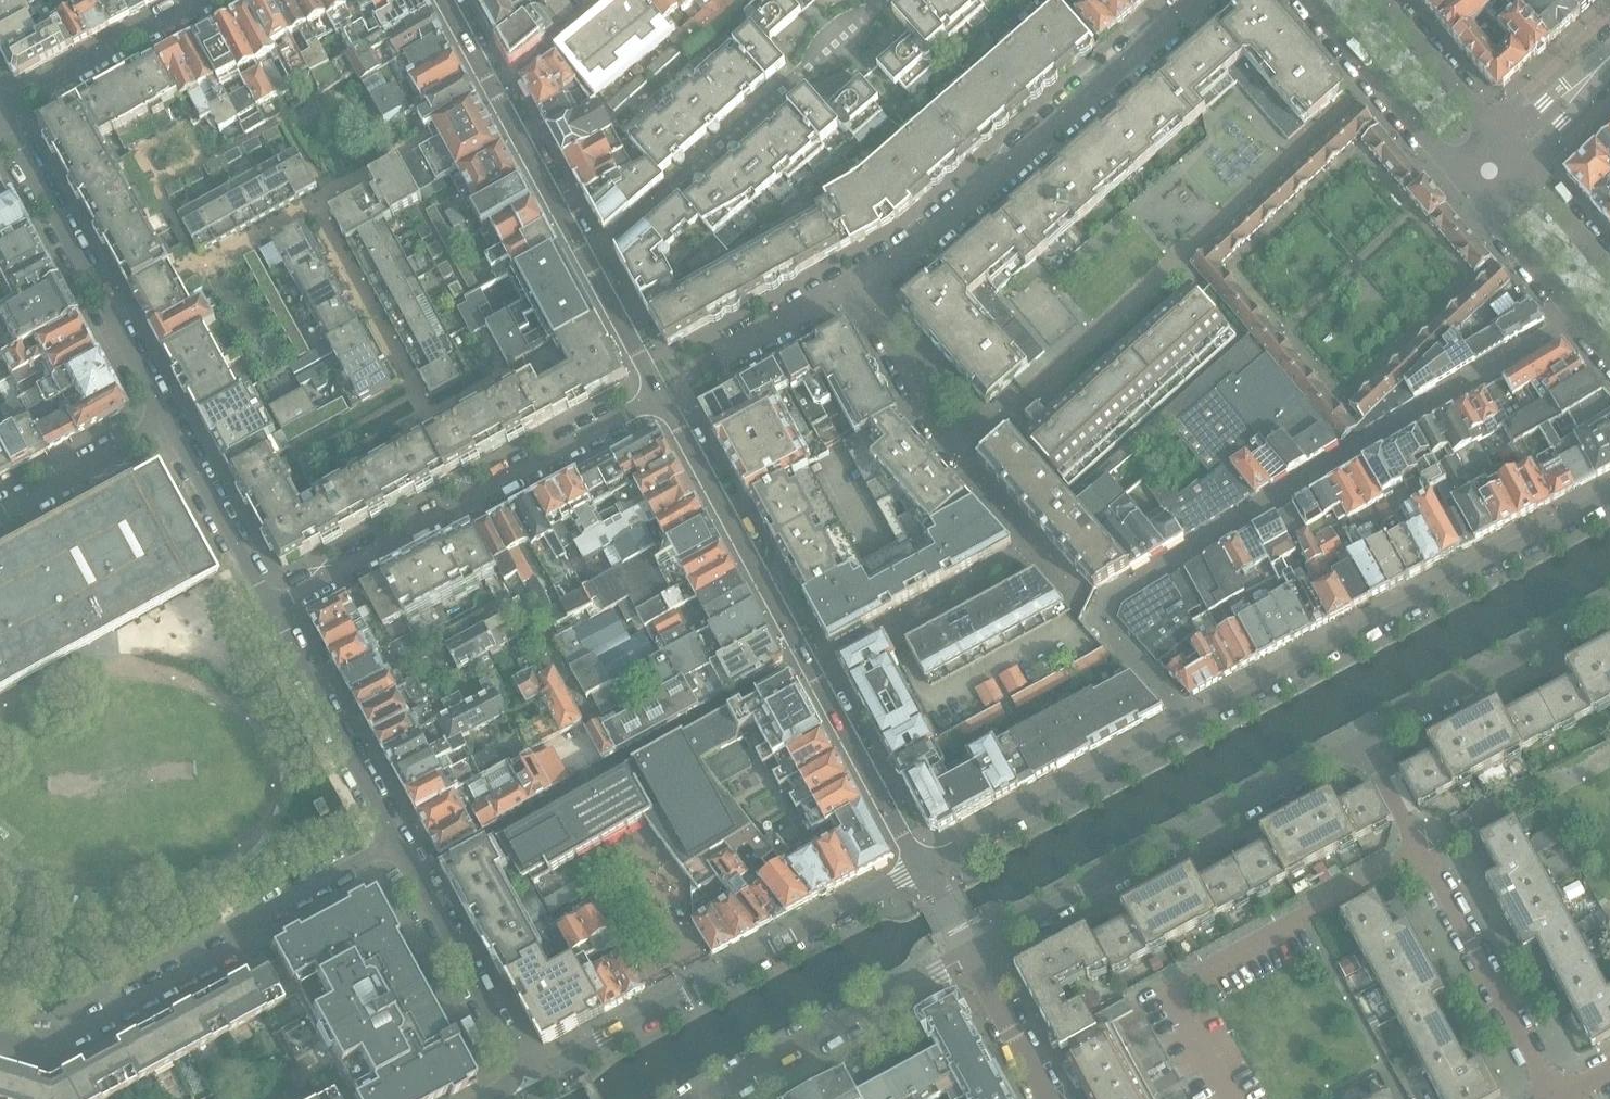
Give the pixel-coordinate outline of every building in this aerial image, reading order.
[(27,7),(40,0),(18,0),(0,10),(0,33),(28,19),(32,17),(27,7)] [(18,0),(0,0),(0,10),(18,0)] [(72,8),(66,11),(67,5),(64,0),(47,0),(47,1),(49,4),(62,26),(75,47),(90,39),(72,8)] [(96,0),(75,0),(70,3),(72,8),(90,39),(111,27),(96,0)] [(121,0),(96,0),(111,27),(130,17),(121,0)] [(143,0),(121,0),(130,17),(147,7),(143,0)] [(302,59),(290,37),(270,0),(261,0),(251,5),(277,60),(289,81),(300,75),(313,99),(322,94),(302,59)] [(309,28),(294,0),(270,0),(290,37),(299,32),(311,54),(302,59),(322,94),(342,82),(340,79),(331,65),(329,65),(319,47),(320,47),(309,28)] [(359,0),(294,0),(309,28),(320,47),(339,37),(340,38),(370,21),(359,0)] [(428,10),(422,0),(408,0),(370,21),(340,38),(348,52),(428,10)] [(408,0),(359,0),(370,21),(408,0)] [(483,10),(497,0),(477,0),(483,10)] [(548,0),(538,0),(533,4),(531,0),(526,0),(522,2),(521,0),(497,0),(483,10),(500,40),(548,0)] [(574,12),(566,0),(548,0),(500,40),(512,63),(574,12)] [(646,0),(623,0),(600,19),(632,61),(669,31),(646,0)] [(672,0),(646,0),(669,31),(675,37),(680,32),(669,19),(679,9),(672,0)] [(679,9),(682,13),(697,0),(672,0),(679,9)] [(739,9),(738,7),(739,6),(733,0),(722,0),(709,12),(721,25),(739,9)] [(797,17),(801,14),(789,0),(746,0),(739,6),(738,7),(739,9),(748,19),(746,21),(746,24),(747,26),(751,30),(734,45),(765,81),(767,83),(785,67),(769,48),(771,46),(771,43),(770,41),(797,17)] [(945,36),(914,0),(908,0),(893,14),(909,32),(908,34),(908,36),(909,39),(881,64),(877,67),(895,87),(898,83),(911,98),(912,98),(913,99),(941,74),(930,62),(932,59),(931,55),(928,51),(945,36)] [(978,0),(914,0),(945,36),(948,39),(984,8),(978,0)] [(1075,14),(1099,43),(1117,27),(1093,0),(1090,0),(1075,14)] [(1121,0),(1093,0),(1117,27),(1132,14),(1121,0)] [(1132,14),(1148,0),(1121,0),(1132,14)] [(1282,16),(1268,0),(1247,0),(1184,55),(1211,87),(1197,98),(1206,110),(1237,83),(1288,140),(1343,92),(1346,89),(1282,16)] [(1437,21),(1458,3),(1455,0),(1418,0),(1437,21)] [(1498,0),(1455,0),(1458,3),(1437,21),(1455,43),(1481,17),(1498,0)] [(1511,0),(1498,0),(1481,17),(1492,30),(1496,26),(1529,63),(1549,44),(1511,0)] [(1549,44),(1579,16),(1565,0),(1511,0),(1549,44)] [(1579,16),(1596,0),(1565,0),(1579,16)] [(62,26),(49,4),(36,11),(44,24),(34,29),(28,19),(0,33),(0,51),(4,58),(62,26)] [(896,220),(912,206),(932,188),(931,187),(945,174),(958,163),(960,164),(982,145),(981,143),(1008,119),(1009,121),(1031,102),(1030,101),(1057,76),(1058,78),(1080,59),(1079,58),(1092,47),(1093,48),(1095,47),(1058,4),(945,103),(934,113),(923,122),(910,133),(861,176),(850,164),(804,189),(805,191),(798,199),(751,241),(729,253),(688,277),(672,284),(642,301),(658,330),(662,338),(676,341),(895,219),(896,220)] [(277,60),(251,5),(231,16),(277,99),(288,92),(268,58),(271,56),(275,62),(277,60)] [(360,80),(442,36),(428,10),(348,52),(350,56),(347,57),(355,71),(357,73),(360,80)] [(277,99),(231,16),(213,26),(258,110),(277,99)] [(1529,63),(1496,26),(1492,30),(1481,17),(1455,43),(1493,86),(1503,87),(1529,63)] [(632,61),(600,19),(562,50),(596,91),(632,61)] [(707,39),(707,38),(695,25),(692,22),(680,32),(675,37),(679,41),(690,54),(707,39)] [(21,77),(75,47),(62,26),(4,58),(13,75),(21,77)] [(258,110),(213,26),(195,36),(240,120),(235,123),(239,131),(243,128),(246,134),(265,123),(258,110)] [(240,120),(195,36),(177,46),(211,117),(219,132),(235,123),(240,120)] [(411,79),(453,56),(442,36),(360,80),(361,82),(371,101),(395,88),(392,83),(408,74),(411,79)] [(667,66),(681,53),(685,57),(690,54),(679,41),(661,58),(667,66)] [(765,81),(734,45),(731,42),(694,74),(699,79),(729,112),(765,81)] [(211,117),(177,46),(157,57),(178,98),(181,104),(180,105),(183,109),(184,110),(190,120),(190,121),(191,123),(192,126),(193,127),(211,117)] [(562,50),(555,56),(574,80),(582,91),(589,101),(594,97),(592,93),(596,91),(562,50)] [(1197,98),(1211,87),(1184,55),(1135,98),(1167,136),(1178,127),(1182,132),(1196,119),(1206,110),(1197,98)] [(478,102),(454,58),(453,56),(411,79),(408,74),(392,83),(395,88),(371,101),(373,103),(385,123),(401,113),(402,114),(414,107),(425,129),(433,125),(474,101),(475,102),(477,102),(478,102)] [(574,80),(555,56),(542,65),(554,82),(566,99),(566,100),(572,97),(571,95),(564,87),(574,80)] [(163,107),(178,98),(157,57),(112,81),(125,105),(144,140),(172,124),(163,107)] [(653,78),(667,66),(661,58),(647,70),(653,78)] [(554,82),(542,65),(522,81),(530,97),(554,82)] [(632,97),(647,84),(641,77),(626,90),(632,97)] [(729,112),(699,79),(682,94),(712,128),(729,112)] [(144,140),(125,105),(112,81),(38,122),(65,172),(106,149),(101,139),(114,132),(124,150),(144,140)] [(888,120),(887,119),(875,104),(878,101),(861,81),(829,109),(828,108),(825,107),(823,109),(806,90),(788,107),(789,109),(821,145),(839,129),(843,133),(845,134),(850,134),(855,139),(860,145),(888,120)] [(566,99),(554,82),(530,97),(540,115),(566,99)] [(614,113),(632,97),(626,90),(607,106),(614,113)] [(712,128),(682,94),(664,110),(695,143),(712,128)] [(580,111),(572,97),(566,100),(566,99),(540,115),(550,133),(592,106),(589,102),(582,106),(584,109),(580,111)] [(1167,136),(1135,98),(1083,143),(1116,181),(1132,168),(1135,172),(1152,157),(1158,165),(1163,161),(1156,154),(1157,153),(1153,148),(1167,136)] [(459,170),(501,145),(480,105),(478,102),(477,102),(475,102),(474,101),(433,125),(436,130),(440,137),(415,152),(399,161),(418,194),(420,192),(431,186),(443,179),(459,170)] [(1374,121),(1360,104),(1350,113),(1365,130),(1374,121)] [(613,133),(598,106),(593,108),(592,106),(550,133),(564,159),(613,133)] [(821,145),(789,109),(754,140),(784,175),(789,180),(825,148),(821,145)] [(695,143),(664,110),(648,124),(677,159),(695,143)] [(1365,130),(1350,113),(1334,128),(1349,145),(1365,130)] [(677,159),(648,124),(637,134),(629,142),(659,174),(677,159)] [(1392,142),(1389,139),(1378,126),(1361,141),(1375,157),(1392,142)] [(281,137),(276,127),(262,136),(267,145),(281,137)] [(1349,145),(1334,128),(1320,141),(1335,158),(1349,145)] [(1595,144),(1609,162),(1609,134),(1608,132),(1595,144)] [(623,152),(619,145),(613,134),(613,133),(564,159),(575,180),(623,152)] [(262,147),(257,138),(242,146),(247,155),(262,147)] [(784,175),(754,140),(736,155),(767,190),(777,180),(784,175)] [(659,174),(629,142),(628,141),(619,145),(623,152),(633,169),(626,173),(646,196),(664,179),(659,174)] [(1335,158),(1320,141),(1303,158),(1318,174),(1335,158)] [(1405,158),(1392,142),(1375,157),(1388,173),(1405,158)] [(1076,224),(1097,205),(1093,201),(1116,181),(1083,143),(1025,194),(1029,198),(1056,233),(1072,220),(1076,224)] [(1595,144),(1587,151),(1565,172),(1586,197),(1609,177),(1609,162),(1595,144)] [(521,181),(511,162),(501,145),(459,170),(477,202),(472,205),(473,207),(521,181)] [(134,199),(122,177),(120,175),(124,173),(118,161),(114,164),(106,149),(65,172),(93,222),(134,199)] [(243,158),(238,149),(223,157),(228,166),(243,158)] [(317,189),(296,151),(276,162),(297,200),(317,189)] [(584,196),(626,173),(633,169),(623,152),(575,180),(577,183),(584,196)] [(767,190),(736,155),(719,171),(744,199),(749,205),(767,190)] [(1318,174),(1303,158),(1288,172),(1303,189),(1318,174)] [(1400,188),(1417,173),(1405,158),(1388,173),(1400,188)] [(223,169),(218,159),(203,168),(208,177),(223,169)] [(385,222),(405,211),(416,205),(398,173),(402,171),(397,161),(369,177),(375,186),(341,204),(329,211),(333,217),(347,243),(385,222)] [(297,200),(276,162),(257,173),(277,211),(297,200)] [(204,179),(199,170),(184,178),(189,187),(204,179)] [(744,199),(719,171),(701,187),(711,199),(731,221),(749,205),(744,199)] [(1303,189),(1288,172),(1273,186),(1288,203),(1303,189)] [(277,211),(257,173),(237,184),(257,222),(277,211)] [(646,196),(626,173),(584,196),(601,228),(605,228),(608,229),(646,196)] [(1435,191),(1424,179),(1424,180),(1417,173),(1400,188),(1411,200),(1416,206),(1426,198),(1435,191)] [(1609,209),(1609,177),(1586,197),(1602,215),(1609,209)] [(447,187),(442,179),(431,186),(436,194),(447,187)] [(184,190),(179,181),(165,189),(170,198),(184,190)] [(491,224),(532,202),(521,181),(473,207),(483,225),(490,221),(491,224)] [(257,222),(237,184),(218,194),(239,232),(257,222)] [(436,194),(431,186),(420,192),(424,200),(436,194)] [(1288,203),(1273,186),(1257,201),(1272,219),(1288,203)] [(731,221),(711,199),(701,187),(696,192),(684,202),(700,221),(714,236),(731,221)] [(1464,228),(1451,212),(1445,205),(1446,204),(1438,195),(1435,191),(1426,198),(1416,206),(1420,212),(1447,242),(1464,228)] [(239,232),(218,194),(199,205),(219,243),(239,232)] [(1012,280),(1048,248),(1044,244),(1056,233),(1029,198),(1025,194),(975,237),(1012,280)] [(24,227),(6,195),(0,199),(0,239),(24,227)] [(700,221),(684,202),(679,196),(644,227),(648,233),(666,251),(700,221)] [(157,242),(148,226),(145,220),(149,218),(144,207),(139,209),(134,199),(93,222),(117,265),(157,242)] [(1272,219),(1257,201),(1241,215),(1256,233),(1272,219)] [(504,248),(545,224),(532,202),(491,224),(504,248)] [(219,243),(199,205),(179,216),(199,254),(219,243)] [(416,205),(405,211),(412,223),(422,217),(416,205)] [(440,215),(435,207),(426,212),(431,220),(440,215)] [(456,207),(445,213),(449,220),(460,214),(456,207)] [(460,214),(449,220),(453,228),(465,222),(460,214)] [(445,225),(440,215),(431,220),(436,229),(445,225)] [(1256,233),(1241,215),(1225,230),(1241,247),(1256,233)] [(385,222),(347,243),(357,262),(395,241),(385,222)] [(433,236),(426,223),(416,229),(422,241),(433,236)] [(557,247),(545,224),(504,248),(486,258),(487,259),(498,280),(515,271),(557,247)] [(283,263),(321,241),(315,232),(309,235),(303,225),(272,242),(278,252),(283,263)] [(450,234),(445,225),(436,229),(441,239),(450,234)] [(5,304),(52,279),(37,251),(24,227),(0,239),(0,295),(5,304)] [(688,277),(674,261),(666,251),(648,233),(644,227),(615,253),(642,301),(672,284),(688,277)] [(1460,257),(1477,242),(1464,228),(1447,242),(1460,257)] [(1241,247),(1225,230),(1210,244),(1226,262),(1241,247)] [(459,251),(450,234),(441,239),(450,255),(459,251)] [(1012,280),(975,237),(899,304),(986,404),(1045,353),(994,295),(1012,280)] [(325,265),(320,257),(327,253),(321,241),(283,263),(294,283),(325,265)] [(406,260),(395,241),(357,262),(368,281),(406,260)] [(192,306),(187,297),(204,288),(198,276),(185,283),(186,284),(182,286),(175,275),(170,266),(187,257),(181,246),(164,255),(157,242),(117,265),(134,297),(151,328),(192,306)] [(1491,258),(1480,246),(1477,242),(1460,257),(1474,274),(1491,258)] [(443,255),(437,243),(426,249),(433,261),(443,255)] [(1220,267),(1226,262),(1210,244),(1204,250),(1190,263),(1204,280),(1220,267)] [(597,321),(557,247),(515,271),(498,280),(464,299),(465,300),(455,305),(469,331),(472,336),(487,327),(494,341),(509,369),(553,344),(597,321)] [(468,267),(459,251),(450,255),(459,272),(468,267)] [(264,269),(255,253),(255,252),(243,258),(253,275),(264,269)] [(417,280),(406,260),(368,281),(379,301),(417,280)] [(454,274),(447,263),(437,268),(444,280),(454,274)] [(304,302),(343,281),(337,270),(330,274),(325,265),(294,283),(304,302)] [(1511,282),(1507,276),(1497,265),(1480,281),(1495,298),(1511,282)] [(478,285),(469,269),(468,267),(459,272),(469,289),(478,285)] [(1233,282),(1220,267),(1204,280),(1217,296),(1233,282)] [(277,292),(264,269),(253,275),(266,299),(277,292)] [(5,330),(14,347),(72,317),(52,279),(5,304),(0,307),(0,336),(5,330)] [(427,299),(417,280),(379,301),(389,320),(427,299)] [(346,304),(342,295),(348,292),(343,281),(304,302),(315,321),(346,304)] [(1495,298),(1480,281),(1465,295),(1479,312),(1495,298)] [(465,294),(458,282),(448,288),(454,300),(465,294)] [(1247,298),(1233,282),(1217,296),(1231,312),(1247,298)] [(1523,333),(1544,321),(1511,282),(1495,298),(1479,312),(1464,327),(1455,335),(1466,350),(1474,362),(1523,333)] [(1060,477),(1170,377),(1226,327),(1189,287),(1185,291),(1185,292),(1076,390),(1047,416),(1037,406),(1025,417),(1039,432),(1029,441),(1024,436),(1023,437),(1060,477)] [(287,311),(277,292),(266,299),(276,317),(287,311)] [(1479,312),(1465,295),(1450,309),(1464,327),(1479,312)] [(1261,315),(1247,298),(1231,312),(1246,329),(1261,315)] [(438,318),(427,299),(389,320),(400,339),(438,318)] [(205,328),(216,322),(204,300),(192,306),(151,328),(164,351),(205,329),(205,328)] [(328,343),(365,322),(358,309),(351,313),(346,304),(315,321),(327,343),(328,343)] [(1464,327),(1450,309),(1437,321),(1452,338),(1455,335),(1464,327)] [(297,329),(287,311),(276,317),(286,335),(297,329)] [(1259,345),(1274,330),(1261,315),(1246,329),(1259,345)] [(83,336),(72,317),(14,347),(0,355),(0,359),(8,376),(83,336)] [(449,338),(438,318),(400,339),(411,359),(449,338)] [(538,427),(628,377),(597,321),(553,344),(554,346),(557,344),(571,371),(539,389),(533,376),(531,377),(515,386),(538,427)] [(1452,338),(1437,321),(1421,336),(1436,353),(1438,351),(1452,338)] [(398,382),(365,322),(328,343),(334,353),(336,357),(341,366),(331,371),(352,408),(398,382)] [(898,414),(867,357),(848,324),(799,351),(819,386),(820,386),(830,402),(818,409),(825,420),(811,428),(814,433),(822,448),(840,438),(830,421),(839,416),(843,424),(848,421),(853,430),(857,437),(871,430),(897,417),(895,415),(898,414)] [(245,391),(232,366),(230,364),(242,358),(236,347),(220,355),(205,329),(164,351),(200,416),(245,391)] [(310,353),(297,329),(286,335),(299,359),(310,353)] [(1288,346),(1274,330),(1259,345),(1267,354),(1272,361),(1288,346)] [(1474,362),(1466,350),(1455,335),(1452,338),(1438,351),(1455,374),(1474,362)] [(15,398),(93,355),(83,336),(8,376),(9,376),(0,382),(0,406),(14,399),(15,398)] [(1422,366),(1436,353),(1421,336),(1407,350),(1422,366)] [(1248,337),(1239,345),(1254,364),(1264,355),(1248,337)] [(460,358),(449,338),(411,359),(422,379),(460,358)] [(334,353),(328,343),(327,343),(318,349),(323,359),(334,353)] [(1528,388),(1575,360),(1562,343),(1535,359),(1484,390),(1495,407),(1500,405),(1511,423),(1538,406),(1528,388)] [(1239,345),(1230,353),(1245,371),(1254,364),(1239,345)] [(1302,363),(1288,346),(1272,361),(1286,377),(1302,363)] [(323,359),(318,349),(308,355),(314,364),(323,359)] [(1422,366),(1407,350),(1391,365),(1406,381),(1422,366)] [(830,402),(820,386),(819,386),(799,351),(776,364),(790,390),(811,428),(825,420),(818,409),(830,402)] [(1455,374),(1438,351),(1436,353),(1422,366),(1436,386),(1455,374)] [(1230,353),(1221,361),(1234,375),(1236,378),(1245,371),(1230,353)] [(1286,377),(1272,361),(1267,354),(1265,356),(1264,355),(1254,364),(1245,371),(1236,378),(1234,375),(1223,383),(1217,389),(1217,390),(1259,438),(1263,443),(1281,433),(1293,448),(1308,436),(1322,453),(1341,442),(1326,424),(1312,408),(1300,393),(1286,377)] [(112,391),(93,355),(15,398),(16,400),(34,390),(44,408),(57,400),(60,405),(62,404),(67,413),(112,391)] [(314,364),(308,355),(299,361),(303,370),(314,364)] [(341,366),(336,357),(325,363),(330,372),(331,371),(341,366)] [(470,377),(460,358),(422,379),(432,398),(470,377)] [(1538,406),(1588,375),(1575,360),(1528,388),(1538,406)] [(303,370),(299,361),(288,368),(292,376),(303,370)] [(1221,361),(1212,370),(1223,383),(1234,375),(1221,361)] [(330,372),(325,363),(315,369),(320,377),(322,376),(330,372)] [(1315,379),(1302,363),(1286,377),(1300,393),(1315,379)] [(790,390),(776,364),(736,386),(748,409),(785,389),(786,392),(790,390)] [(1391,395),(1405,383),(1406,381),(1391,365),(1378,378),(1391,395)] [(1436,386),(1422,366),(1406,381),(1405,383),(1415,398),(1436,386)] [(320,377),(315,369),(305,374),(310,383),(312,382),(320,377)] [(1212,370),(1203,378),(1214,391),(1217,389),(1223,383),(1212,370)] [(310,383),(305,374),(294,380),(299,388),(310,383)] [(1540,432),(1602,393),(1588,375),(1538,406),(1511,423),(1503,428),(1513,445),(1525,440),(1533,435),(1540,432)] [(316,390),(327,384),(322,376),(320,377),(312,382),(316,390)] [(1203,378),(1194,386),(1205,398),(1214,391),(1203,378)] [(1391,395),(1378,378),(1364,391),(1378,407),(1391,395)] [(1328,393),(1315,379),(1300,393),(1312,408),(1328,393)] [(1357,433),(1415,398),(1405,383),(1391,395),(1378,407),(1357,428),(1351,433),(1357,433)] [(538,427),(515,386),(499,394),(497,390),(486,396),(488,400),(469,411),(492,452),(538,427)] [(748,409),(736,386),(699,407),(711,429),(748,409)] [(1194,386),(1186,394),(1195,406),(1205,398),(1194,386)] [(724,453),(797,410),(786,392),(785,389),(748,409),(711,429),(724,453)] [(316,412),(304,390),(270,409),(282,431),(307,417),(316,412)] [(1271,484),(1244,453),(1259,438),(1217,390),(1170,429),(1210,474),(1178,498),(1167,484),(1153,495),(1161,508),(1182,538),(1214,518),(1271,484)] [(1511,423),(1500,405),(1495,407),(1484,390),(1468,399),(1488,437),(1503,428),(1511,423)] [(74,435),(122,409),(112,391),(67,413),(68,415),(64,417),(74,435)] [(271,438),(261,421),(266,418),(260,407),(255,409),(245,391),(200,416),(225,463),(266,440),(271,438)] [(1357,428),(1378,407),(1364,391),(1348,406),(1358,416),(1352,422),(1357,428)] [(1342,410),(1328,393),(1312,408),(1326,424),(1342,410)] [(1609,416),(1609,402),(1602,393),(1540,432),(1552,451),(1569,442),(1563,433),(1574,426),(1580,435),(1609,416)] [(1186,394),(1177,402),(1186,413),(1195,406),(1186,394)] [(349,411),(342,398),(337,401),(333,403),(340,416),(349,411)] [(1488,437),(1468,399),(1453,409),(1473,446),(1477,443),(1488,437)] [(1177,402),(1168,410),(1177,421),(1186,413),(1177,402)] [(340,416),(333,403),(324,407),(332,420),(340,416)] [(332,420),(324,407),(316,412),(323,425),(332,420)] [(1473,446),(1453,409),(1434,420),(1454,456),(1463,472),(1488,459),(1477,443),(1473,446)] [(826,455),(822,448),(814,433),(810,435),(797,410),(724,453),(749,497),(750,497),(790,474),(826,455)] [(1168,410),(1159,418),(1167,428),(1177,421),(1168,410)] [(1352,422),(1342,410),(1326,424),(1341,442),(1351,433),(1357,428),(1352,422)] [(492,452),(469,411),(454,419),(451,415),(440,421),(442,425),(437,429),(426,434),(438,456),(449,475),(459,470),(492,452)] [(323,425),(316,412),(307,417),(314,430),(323,425)] [(74,435),(64,417),(62,415),(32,431),(44,452),(74,435)] [(1580,435),(1573,439),(1596,478),(1609,470),(1609,416),(1580,435)] [(314,430),(307,417),(299,422),(305,435),(314,430)] [(954,482),(923,447),(897,417),(871,430),(886,445),(870,459),(915,510),(908,515),(899,520),(908,539),(975,504),(954,482)] [(423,429),(417,418),(401,427),(407,438),(423,429)] [(1159,418),(1150,426),(1158,436),(1167,428),(1159,418)] [(32,431),(26,419),(18,424),(17,423),(0,432),(0,454),(9,471),(44,452),(32,431)] [(1454,456),(1434,420),(1417,430),(1434,460),(1437,467),(1454,456)] [(305,435),(299,422),(290,427),(297,440),(305,435)] [(1150,426),(1141,434),(1149,443),(1158,436),(1150,426)] [(297,440),(290,427),(281,432),(288,444),(297,440)] [(1434,460),(1417,430),(1383,450),(1400,481),(1434,460)] [(634,464),(666,447),(659,434),(657,433),(654,432),(611,455),(629,489),(642,481),(634,464)] [(1075,507),(1076,505),(1069,498),(1009,432),(978,461),(1094,590),(1130,569),(1075,507)] [(1306,463),(1293,448),(1281,433),(1263,443),(1288,473),(1306,463)] [(449,475),(438,456),(426,434),(408,445),(405,440),(394,446),(397,451),(379,460),(401,502),(449,475)] [(1141,434),(1132,442),(1139,451),(1149,443),(1141,434)] [(1322,453),(1308,436),(1293,448),(1306,463),(1322,453)] [(1288,473),(1263,443),(1259,438),(1244,453),(1271,484),(1288,473)] [(1596,478),(1573,439),(1569,442),(1552,451),(1575,489),(1596,478)] [(293,478),(287,467),(282,469),(266,440),(225,463),(258,522),(298,499),(288,481),(293,478)] [(1553,501),(1532,463),(1537,459),(1525,440),(1513,445),(1509,448),(1507,446),(1499,454),(1505,461),(1514,454),(1525,467),(1514,473),(1499,481),(1488,459),(1463,472),(1496,532),(1553,501)] [(1132,442),(1123,450),(1130,459),(1139,451),(1132,442)] [(642,481),(675,462),(666,447),(634,464),(642,481)] [(1123,450),(1114,458),(1121,466),(1130,459),(1123,450)] [(1412,504),(1400,481),(1383,450),(1363,462),(1393,516),(1412,504)] [(1575,489),(1552,451),(1537,459),(1532,463),(1553,501),(1575,489)] [(0,454),(0,476),(9,471),(0,454)] [(629,489),(611,455),(595,464),(613,498),(614,497),(629,489)] [(1496,532),(1463,472),(1454,456),(1437,467),(1446,482),(1428,493),(1436,508),(1452,499),(1475,543),(1496,532)] [(1114,458),(1105,466),(1112,474),(1121,466),(1114,458)] [(401,502),(379,460),(362,470),(359,465),(348,471),(351,476),(333,485),(356,527),(401,502)] [(1460,551),(1436,508),(1428,493),(1446,482),(1437,467),(1434,460),(1400,481),(1412,504),(1443,561),(1460,551)] [(582,539),(685,481),(675,462),(642,481),(629,489),(614,497),(620,507),(598,518),(593,508),(571,518),(573,523),(582,539)] [(1393,516),(1363,462),(1346,472),(1376,525),(1382,522),(1382,523),(1393,516)] [(613,498),(595,464),(575,475),(593,508),(613,498)] [(1105,466),(1096,474),(1103,482),(1108,477),(1112,474),(1105,466)] [(214,577),(154,467),(0,551),(0,695),(71,657),(70,656),(214,577)] [(1376,525),(1346,472),(1328,483),(1350,521),(1357,535),(1376,525)] [(846,575),(846,574),(790,474),(750,497),(805,598),(846,575)] [(1096,474),(1087,482),(1094,490),(1103,482),(1096,474)] [(593,508),(575,475),(554,486),(571,518),(593,508)] [(1144,520),(1127,499),(1126,499),(1108,477),(1103,482),(1094,490),(1089,494),(1115,523),(1117,521),(1148,558),(1166,547),(1144,520)] [(572,567),(654,520),(656,523),(696,501),(696,500),(685,481),(582,539),(573,544),(563,551),(572,567)] [(1087,482),(1078,490),(1085,498),(1089,494),(1094,490),(1087,482)] [(1350,521),(1328,483),(1311,494),(1332,532),(1350,521)] [(282,567),(356,527),(333,485),(314,496),(315,498),(302,505),(298,499),(258,522),(282,567)] [(573,523),(571,518),(554,486),(534,496),(563,551),(573,544),(561,523),(565,521),(567,527),(573,523)] [(1078,490),(1069,498),(1076,505),(1085,498),(1078,490)] [(1148,558),(1117,521),(1115,523),(1089,494),(1085,498),(1076,505),(1075,507),(1130,569),(1148,558)] [(1332,532),(1311,494),(1293,504),(1323,557),(1325,561),(1343,551),(1332,532)] [(563,551),(534,496),(510,509),(545,574),(551,587),(575,574),(572,567),(563,551)] [(1475,543),(1452,499),(1436,508),(1460,551),(1475,543)] [(666,543),(707,520),(696,501),(656,523),(605,552),(616,570),(622,566),(623,567),(666,543)] [(930,588),(945,580),(1011,544),(975,504),(908,539),(846,574),(846,575),(805,598),(830,643),(883,614),(893,608),(919,594),(930,588)] [(1323,557),(1293,504),(1279,512),(1301,549),(1305,558),(1309,566),(1323,557)] [(1443,561),(1412,504),(1393,516),(1382,523),(1384,526),(1381,528),(1380,530),(1385,539),(1383,539),(1405,581),(1424,571),(1443,561)] [(1182,538),(1161,508),(1144,520),(1166,547),(1182,538)] [(545,574),(510,509),(489,521),(517,575),(525,588),(526,588),(549,631),(593,606),(583,590),(552,607),(537,579),(545,574)] [(1301,549),(1279,512),(1253,527),(1280,573),(1286,570),(1282,561),(1301,549)] [(637,613),(730,563),(707,520),(666,543),(681,570),(630,599),(637,613)] [(517,575),(489,521),(475,528),(500,575),(505,583),(517,575)] [(1405,581),(1383,539),(1379,541),(1375,533),(1380,530),(1376,525),(1357,535),(1389,590),(1405,581)] [(1280,573),(1253,527),(1236,537),(1262,584),(1280,573)] [(500,575),(475,528),(382,577),(404,619),(405,618),(405,619),(483,577),(486,583),(500,575)] [(1389,590),(1357,535),(1349,540),(1352,546),(1343,551),(1370,600),(1389,590)] [(1262,584),(1236,537),(1219,548),(1245,594),(1262,584)] [(1245,594),(1219,548),(1203,558),(1228,603),(1245,594)] [(1370,600),(1343,551),(1325,561),(1328,566),(1337,561),(1342,570),(1333,576),(1351,610),(1370,600)] [(1351,610),(1333,576),(1328,566),(1325,561),(1323,557),(1309,566),(1306,568),(1311,580),(1308,581),(1330,622),(1351,610)] [(1228,603),(1203,558),(1184,569),(1204,606),(1209,614),(1228,603)] [(645,629),(738,577),(730,563),(637,613),(630,599),(618,605),(627,623),(632,621),(638,633),(645,629)] [(1330,622),(1308,581),(1300,568),(1288,573),(1282,577),(1312,632),(1330,622)] [(1204,606),(1184,569),(1166,580),(1188,615),(1204,606)] [(1312,632),(1282,577),(1288,573),(1286,570),(1280,573),(1262,584),(1293,641),(1302,636),(1312,632)] [(1067,607),(1040,577),(1038,576),(1035,574),(1031,574),(1020,580),(1042,621),(1067,607)] [(426,659),(404,619),(382,577),(347,596),(358,615),(367,632),(377,650),(391,674),(396,671),(407,665),(409,668),(426,659)] [(663,641),(706,616),(705,615),(746,591),(738,577),(645,629),(660,657),(669,652),(663,641)] [(1042,621),(1020,580),(1001,590),(1023,631),(1042,621)] [(1192,623),(1188,615),(1166,580),(1124,607),(1120,618),(1159,663),(1186,642),(1198,632),(1192,623)] [(1293,641),(1262,584),(1245,594),(1276,650),(1293,641)] [(1023,631),(1001,590),(982,601),(1004,642),(1023,631)] [(713,628),(754,607),(746,591),(705,615),(706,616),(663,641),(669,652),(713,628)] [(1276,650),(1245,594),(1228,603),(1259,659),(1276,650)] [(358,615),(347,596),(309,616),(319,635),(358,615)] [(510,597),(503,600),(509,612),(516,608),(510,597)] [(503,600),(496,604),(502,615),(504,614),(509,612),(503,600)] [(1004,642),(982,601),(963,611),(985,652),(1004,642)] [(1259,659),(1228,603),(1209,614),(1240,669),(1255,662),(1259,659)] [(496,604),(490,607),(496,619),(502,615),(496,604)] [(490,607),(483,611),(489,623),(496,619),(490,607)] [(664,691),(770,635),(754,607),(713,628),(669,652),(660,657),(649,664),(664,691)] [(483,611),(476,615),(482,626),(489,623),(483,611)] [(657,658),(644,633),(626,643),(624,638),(627,636),(614,611),(575,633),(573,629),(554,640),(586,698),(611,684),(610,683),(657,658)] [(985,652),(963,611),(944,622),(966,662),(985,652)] [(1240,669),(1209,614),(1192,623),(1198,632),(1224,678),(1240,669)] [(329,653),(367,632),(358,615),(319,635),(329,653)] [(476,615),(469,618),(475,630),(482,626),(476,615)] [(518,641),(505,616),(464,638),(483,674),(494,668),(488,656),(498,650),(499,651),(518,641)] [(469,618),(462,622),(468,634),(475,630),(469,618)] [(462,622),(455,626),(461,637),(468,634),(462,622)] [(966,662),(944,622),(925,632),(947,673),(966,662)] [(455,626),(448,629),(454,641),(461,637),(455,626)] [(448,629),(441,633),(447,645),(454,641),(448,629)] [(339,672),(377,650),(367,632),(329,653),(339,672)] [(947,673),(925,632),(905,643),(909,649),(928,683),(947,673)] [(1224,678),(1198,632),(1186,642),(1192,647),(1198,658),(1188,665),(1182,658),(1167,672),(1189,697),(1224,678)] [(441,633),(434,637),(440,648),(447,645),(441,633)] [(617,754),(779,664),(782,657),(770,635),(664,691),(601,725),(601,724),(592,729),(587,732),(586,730),(585,731),(602,762),(608,759),(617,754)] [(433,652),(440,648),(434,637),(427,640),(433,652)] [(483,674),(464,638),(446,647),(459,671),(469,666),(476,678),(483,674)] [(851,684),(895,660),(884,639),(881,638),(839,661),(851,684)] [(1601,646),(1609,662),(1609,641),(1601,646)] [(1601,646),(1565,665),(1572,678),(1538,696),(1557,732),(1609,703),(1609,662),(1601,646)] [(1105,648),(1098,652),(1104,663),(1113,658),(1105,648)] [(391,674),(377,650),(339,672),(352,695),(391,674)] [(1104,663),(1098,652),(1091,656),(1097,666),(1104,663)] [(1097,666),(1091,656),(1085,659),(1091,670),(1097,666)] [(548,695),(539,680),(537,676),(527,659),(518,664),(524,676),(514,682),(527,706),(533,703),(548,695)] [(1091,670),(1085,659),(1078,663),(1084,674),(1091,670)] [(916,699),(906,679),(895,660),(851,684),(872,723),(916,699)] [(1084,674),(1078,663),(1071,666),(1077,677),(1082,675),(1084,674)] [(410,716),(408,712),(417,708),(427,702),(409,668),(407,665),(396,671),(403,688),(361,710),(373,733),(410,716)] [(1077,677),(1071,666),(1065,670),(1071,681),(1077,677)] [(1017,667),(1010,671),(1013,677),(1015,680),(1022,676),(1017,667)] [(461,678),(457,670),(450,675),(454,682),(461,678)] [(1071,681),(1065,670),(1058,674),(1064,685),(1071,681)] [(361,710),(403,688),(396,671),(391,674),(352,695),(361,710)] [(564,687),(555,671),(539,680),(548,695),(564,687)] [(1013,677),(1010,671),(998,677),(1002,683),(1013,677)] [(1064,685),(1058,674),(1051,677),(1057,688),(1064,685)] [(1027,685),(1022,676),(1015,680),(1016,683),(1020,689),(1027,685)] [(1016,683),(1015,680),(1013,677),(1002,683),(1005,689),(1016,683)] [(1057,688),(1051,677),(1045,681),(1051,692),(1057,688)] [(1162,712),(1131,677),(1095,697),(1093,694),(1064,710),(1091,751),(1162,712)] [(823,733),(811,711),(799,690),(794,681),(787,678),(740,704),(730,710),(746,740),(756,734),(771,762),(823,733)] [(985,692),(997,686),(994,680),(982,686),(985,692)] [(1051,692),(1045,681),(1038,685),(1044,696),(1051,692)] [(1008,695),(1020,689),(1016,683),(1005,689),(1008,695)] [(1044,696),(1038,685),(1031,688),(1038,699),(1044,696)] [(987,695),(985,692),(982,686),(975,690),(979,699),(987,695)] [(989,698),(1000,692),(997,686),(985,692),(987,695),(989,698)] [(564,687),(548,695),(533,703),(541,720),(542,721),(574,705),(564,687)] [(1038,699),(1031,688),(1025,692),(1031,703),(1035,701),(1038,699)] [(509,714),(496,690),(488,695),(485,689),(472,696),(488,726),(509,714)] [(1003,698),(1000,692),(989,698),(992,704),(1003,698)] [(1031,703),(1025,692),(1018,695),(1024,707),(1031,703)] [(488,726),(472,696),(463,701),(459,694),(448,700),(468,738),(488,726)] [(992,704),(989,698),(987,695),(979,699),(984,708),(992,704)] [(1024,707),(1018,695),(1011,699),(1017,710),(1019,710),(1024,707)] [(1557,732),(1538,696),(1504,714),(1497,702),(1462,721),(1488,769),(1557,732)] [(894,763),(934,741),(929,733),(933,731),(927,719),(916,699),(872,723),(894,763)] [(468,738),(448,700),(441,704),(445,712),(434,717),(435,722),(447,748),(463,740),(468,738)] [(562,735),(583,725),(584,724),(574,705),(542,721),(541,720),(513,734),(515,737),(511,739),(522,756),(529,752),(562,735)] [(1000,705),(993,708),(999,720),(1006,717),(1000,705)] [(417,731),(435,722),(434,717),(428,706),(410,716),(373,733),(383,752),(418,735),(417,731)] [(999,720),(993,708),(986,712),(993,724),(999,720)] [(755,831),(728,797),(727,798),(719,787),(702,764),(738,744),(746,740),(730,710),(683,736),(683,735),(633,764),(497,840),(498,841),(521,882),(526,878),(529,884),(644,820),(651,829),(683,872),(755,831)] [(1091,751),(1064,710),(1047,719),(1051,725),(1052,724),(1057,731),(1076,759),(1091,751)] [(993,724),(986,712),(979,716),(986,728),(986,727),(993,724)] [(986,728),(979,716),(972,720),(979,732),(986,728)] [(1076,759),(1057,731),(1052,724),(1051,725),(1047,719),(1022,732),(1052,772),(1076,759)] [(979,732),(972,720),(965,724),(972,735),(979,732)] [(1418,807),(1469,779),(1488,769),(1462,721),(1426,740),(1433,753),(1399,771),(1418,807)] [(447,748),(435,722),(417,731),(418,735),(383,752),(395,774),(447,748)] [(972,735),(965,724),(958,727),(965,739),(972,735)] [(602,762),(585,731),(586,730),(583,725),(562,735),(529,752),(534,760),(553,748),(561,762),(583,751),(592,768),(596,766),(602,762)] [(965,739),(958,727),(951,731),(958,743),(965,739)] [(958,743),(951,731),(944,735),(951,747),(958,743)] [(1019,790),(1052,772),(1022,732),(997,746),(993,740),(992,741),(999,754),(1019,790)] [(784,786),(836,757),(823,733),(771,762),(768,764),(774,775),(773,776),(780,788),(784,786)] [(951,747),(944,735),(937,739),(935,740),(936,742),(941,752),(951,747)] [(416,812),(507,764),(522,756),(511,739),(502,743),(473,760),(407,796),(416,812)] [(407,796),(473,760),(467,749),(468,749),(463,740),(447,748),(395,774),(407,796)] [(953,775),(944,759),(941,752),(936,742),(935,743),(934,741),(894,763),(893,763),(910,793),(932,782),(934,785),(953,775)] [(1019,790),(999,754),(992,741),(969,754),(995,802),(1019,790)] [(741,749),(738,744),(702,764),(719,787),(751,768),(741,749)] [(571,780),(553,748),(534,760),(550,792),(571,780)] [(550,792),(534,760),(529,752),(522,756),(507,764),(520,789),(528,805),(550,792)] [(939,833),(995,802),(969,754),(966,756),(973,769),(955,779),(953,775),(934,785),(932,782),(910,793),(930,830),(939,833)] [(801,810),(850,783),(836,757),(784,786),(791,799),(790,800),(797,812),(801,810)] [(494,804),(520,789),(507,764),(416,812),(428,835),(473,810),(491,800),(494,804)] [(839,819),(863,806),(850,783),(801,810),(807,822),(806,822),(812,834),(820,829),(839,819)] [(1321,860),(1391,822),(1372,786),(1337,805),(1330,792),(1295,812),(1321,860)] [(498,822),(528,805),(520,789),(494,804),(490,806),(498,822)] [(498,822),(490,806),(494,804),(491,800),(473,810),(482,831),(498,822)] [(877,832),(863,806),(839,819),(854,845),(877,832)] [(482,831),(473,810),(428,835),(440,856),(482,831)] [(1251,898),(1304,869),(1321,860),(1295,812),(1260,831),(1266,843),(1232,862),(1251,898)] [(1474,829),(1466,814),(1451,822),(1459,837),(1474,829)] [(855,848),(854,845),(839,819),(820,829),(836,859),(822,866),(835,889),(857,877),(845,854),(855,848)] [(1553,889),(1534,856),(1515,819),(1479,838),(1498,873),(1485,879),(1504,915),(1553,889)] [(812,902),(767,846),(755,831),(683,872),(690,882),(691,894),(720,878),(712,866),(732,854),(734,857),(748,845),(767,869),(758,876),(788,915),(812,902)] [(887,860),(889,855),(877,832),(854,845),(855,848),(845,854),(857,877),(887,860)] [(513,902),(507,891),(521,882),(498,841),(488,846),(447,869),(476,922),(513,902)] [(835,889),(822,866),(811,847),(797,855),(788,855),(776,841),(767,846),(812,902),(835,889)] [(771,923),(743,887),(757,877),(749,875),(734,857),(732,854),(712,866),(720,878),(733,895),(758,930),(771,923)] [(1182,935),(1251,898),(1232,862),(1198,880),(1191,868),(1156,887),(1182,935)] [(758,876),(757,877),(743,887),(771,923),(788,915),(758,876)] [(435,1007),(370,887),(343,902),(345,905),(297,932),(295,928),(267,943),(277,961),(296,994),(345,1086),(352,1098),(436,1098),(447,1093),(449,1097),(476,1082),(435,1007)] [(1110,974),(1165,944),(1182,935),(1156,887),(1121,906),(1128,919),(1091,938),(1110,974)] [(549,919),(538,900),(532,889),(513,900),(529,930),(549,919)] [(1590,958),(1580,940),(1553,889),(1504,915),(1523,950),(1536,943),(1555,978),(1590,958)] [(1426,958),(1407,922),(1394,929),(1375,894),(1340,914),(1378,984),(1426,958)] [(758,930),(733,895),(715,907),(727,924),(722,928),(733,944),(758,930)] [(541,952),(531,935),(516,907),(513,902),(476,922),(507,978),(523,969),(521,963),(539,954),(538,954),(541,952)] [(733,944),(722,928),(727,924),(715,907),(692,923),(712,955),(733,944)] [(646,991),(603,919),(602,918),(597,909),(577,920),(623,1003),(646,991)] [(623,1003),(577,920),(558,930),(573,959),(602,1014),(623,1003)] [(1079,991),(1110,974),(1091,938),(1085,928),(1015,967),(1061,1051),(1069,1047),(1112,1024),(1133,1012),(1126,1000),(1094,1018),(1079,991)] [(602,1014),(573,959),(572,959),(561,965),(551,971),(541,952),(538,954),(539,954),(521,963),(523,969),(507,978),(544,1046),(602,1014)] [(1164,969),(1157,957),(1148,962),(1154,974),(1164,969)] [(1362,970),(1354,957),(1338,965),(1345,979),(1362,970)] [(1445,993),(1426,958),(1378,984),(1415,1052),(1450,1033),(1432,1000),(1445,993)] [(1608,991),(1590,958),(1555,978),(1556,981),(1562,977),(1569,990),(1563,993),(1575,1015),(1581,1012),(1588,1024),(1582,1027),(1592,1046),(1609,1037),(1609,990),(1608,991)] [(296,994),(277,961),(264,968),(282,1001),(296,994)] [(282,1001),(264,968),(257,972),(255,967),(206,993),(226,1033),(283,1002),(282,1001)] [(226,1033),(206,993),(150,1024),(171,1063),(226,1033)] [(995,1068),(994,1069),(969,1024),(972,1022),(957,995),(955,996),(954,995),(917,1016),(917,1017),(915,1018),(930,1045),(933,1043),(938,1053),(857,1097),(846,1079),(847,1078),(845,1075),(842,1077),(802,1098),(940,1098),(947,1095),(949,1098),(1012,1098),(995,1068)] [(171,1063),(150,1024),(94,1054),(115,1093),(171,1063)] [(1112,1024),(1069,1047),(1075,1058),(1067,1062),(1087,1098),(1153,1098),(1112,1024)] [(1462,1055),(1450,1033),(1415,1052),(1440,1098),(1495,1098),(1501,1096),(1481,1059),(1468,1066),(1462,1055)] [(115,1093),(94,1054),(47,1080),(14,1070),(6,1098),(104,1098),(115,1093)] [(14,1070),(0,1066),(0,1098),(6,1098),(14,1070)] [(345,1086),(332,1093),(331,1092),(319,1098),(352,1098),(345,1086)]
